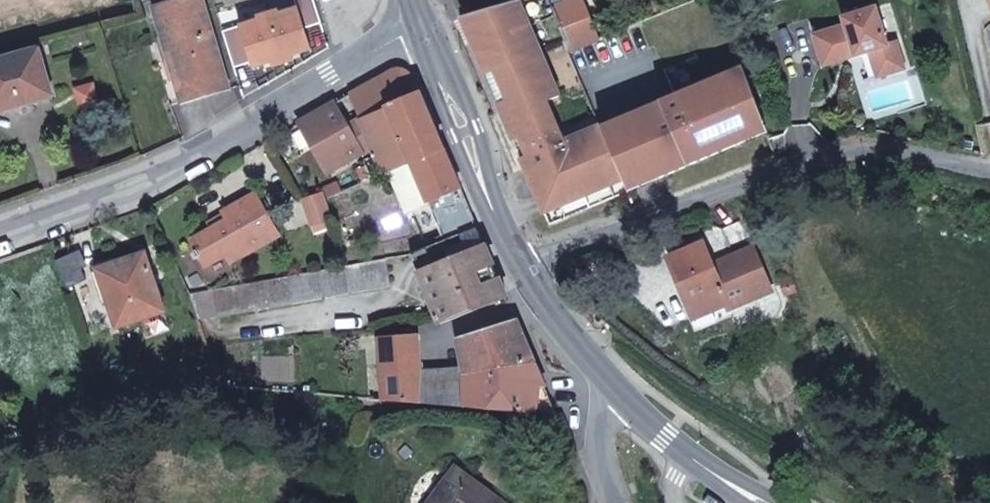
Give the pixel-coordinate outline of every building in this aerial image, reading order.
[(204,0),(177,0),(154,7),(182,102),(230,88),(204,0)] [(270,15),(284,63),(295,60),(294,55),(312,50),(306,29),(323,24),(316,0),(296,0),(299,9),(282,15),(281,11),(270,15)] [(601,126),(564,141),(547,102),(560,96),(520,0),(514,2),(500,6),(472,14),(461,17),(471,41),(473,40),(486,73),(485,74),(513,141),(515,139),(528,171),(527,172),(538,197),(539,197),(545,210),(543,211),(544,213),(550,227),(628,194),(630,193),(629,191),(653,181),(649,170),(635,176),(621,144),(611,148),(601,126)] [(548,0),(520,0),(560,96),(547,102),(564,141),(601,126),(586,91),(570,52),(572,51),(571,50),(554,8),(550,11),(548,0)] [(583,0),(548,0),(550,11),(554,8),(571,50),(599,39),(583,0)] [(845,25),(813,36),(823,66),(848,58),(846,51),(852,49),(854,56),(869,51),(877,77),(904,69),(895,41),(886,44),(874,7),(842,18),(845,25)] [(260,21),(224,32),(236,69),(252,64),(253,67),(272,62),(273,66),(284,63),(270,15),(259,18),(260,21)] [(89,40),(87,34),(73,37),(75,44),(89,40)] [(40,49),(0,60),(0,100),(3,110),(53,96),(40,49)] [(852,49),(846,51),(848,58),(854,56),(852,49)] [(742,66),(724,74),(729,86),(747,78),(742,66)] [(388,107),(419,94),(412,78),(411,77),(410,75),(409,74),(408,73),(407,72),(405,71),(404,71),(402,70),(400,70),(399,70),(397,70),(396,70),(395,71),(350,95),(361,119),(362,119),(388,107)] [(724,74),(601,126),(611,148),(621,144),(635,176),(638,175),(649,170),(653,181),(746,142),(741,130),(763,120),(747,78),(729,86),(724,74)] [(444,149),(421,94),(419,94),(388,107),(412,162),(444,149)] [(349,127),(336,103),(300,123),(327,172),(361,152),(362,151),(349,127)] [(412,162),(388,107),(362,119),(373,145),(372,146),(376,155),(384,174),(387,173),(412,162)] [(373,145),(362,119),(361,119),(349,127),(362,151),(372,146),(373,145)] [(741,130),(746,142),(767,133),(763,120),(741,130)] [(461,188),(444,149),(412,162),(429,202),(461,188)] [(384,174),(376,155),(365,160),(373,179),(384,174)] [(429,202),(412,162),(387,173),(406,216),(430,205),(429,202)] [(478,228),(461,188),(429,202),(430,205),(446,240),(478,228)] [(331,219),(323,194),(304,200),(313,225),(331,219)] [(279,235),(256,195),(223,214),(225,216),(228,221),(212,230),(191,242),(196,251),(200,258),(205,267),(226,255),(231,263),(279,235)] [(212,230),(228,221),(225,216),(209,225),(212,230)] [(333,226),(331,219),(313,225),(315,232),(333,226)] [(486,247),(478,228),(446,240),(411,254),(419,273),(486,247)] [(712,265),(702,243),(670,257),(692,309),(707,302),(711,310),(727,304),(727,303),(712,265)] [(507,298),(486,247),(419,273),(440,321),(441,324),(507,298)] [(771,291),(752,249),(735,256),(753,299),(771,291)] [(164,311),(145,255),(98,271),(118,327),(164,311)] [(753,299),(735,256),(712,265),(727,303),(727,304),(729,309),(753,299)] [(391,285),(387,258),(345,266),(351,293),(391,285)] [(351,293),(345,266),(341,267),(191,294),(200,319),(351,293)] [(795,290),(791,279),(782,282),(787,293),(795,290)] [(695,317),(711,310),(707,302),(692,309),(695,317)] [(535,362),(517,321),(515,322),(457,341),(458,343),(459,343),(462,351),(461,352),(464,367),(464,368),(465,368),(535,362)] [(419,403),(419,371),(420,370),(417,337),(381,340),(386,401),(419,403)] [(549,396),(535,362),(465,368),(466,407),(557,415),(551,400),(550,400),(549,400),(548,399),(548,398),(548,397),(549,397),(549,396)] [(466,407),(465,368),(464,368),(464,367),(420,370),(419,371),(419,403),(420,403),(466,407)] [(382,407),(382,400),(358,398),(357,408),(382,410),(382,407)] [(420,410),(420,403),(419,403),(386,401),(382,400),(382,407),(420,410)] [(809,450),(812,448),(804,429),(791,441),(809,450)] [(488,493),(483,500),(474,494),(479,487),(456,470),(431,502),(501,502),(488,493)] [(483,500),(488,493),(479,487),(474,494),(483,500)]
